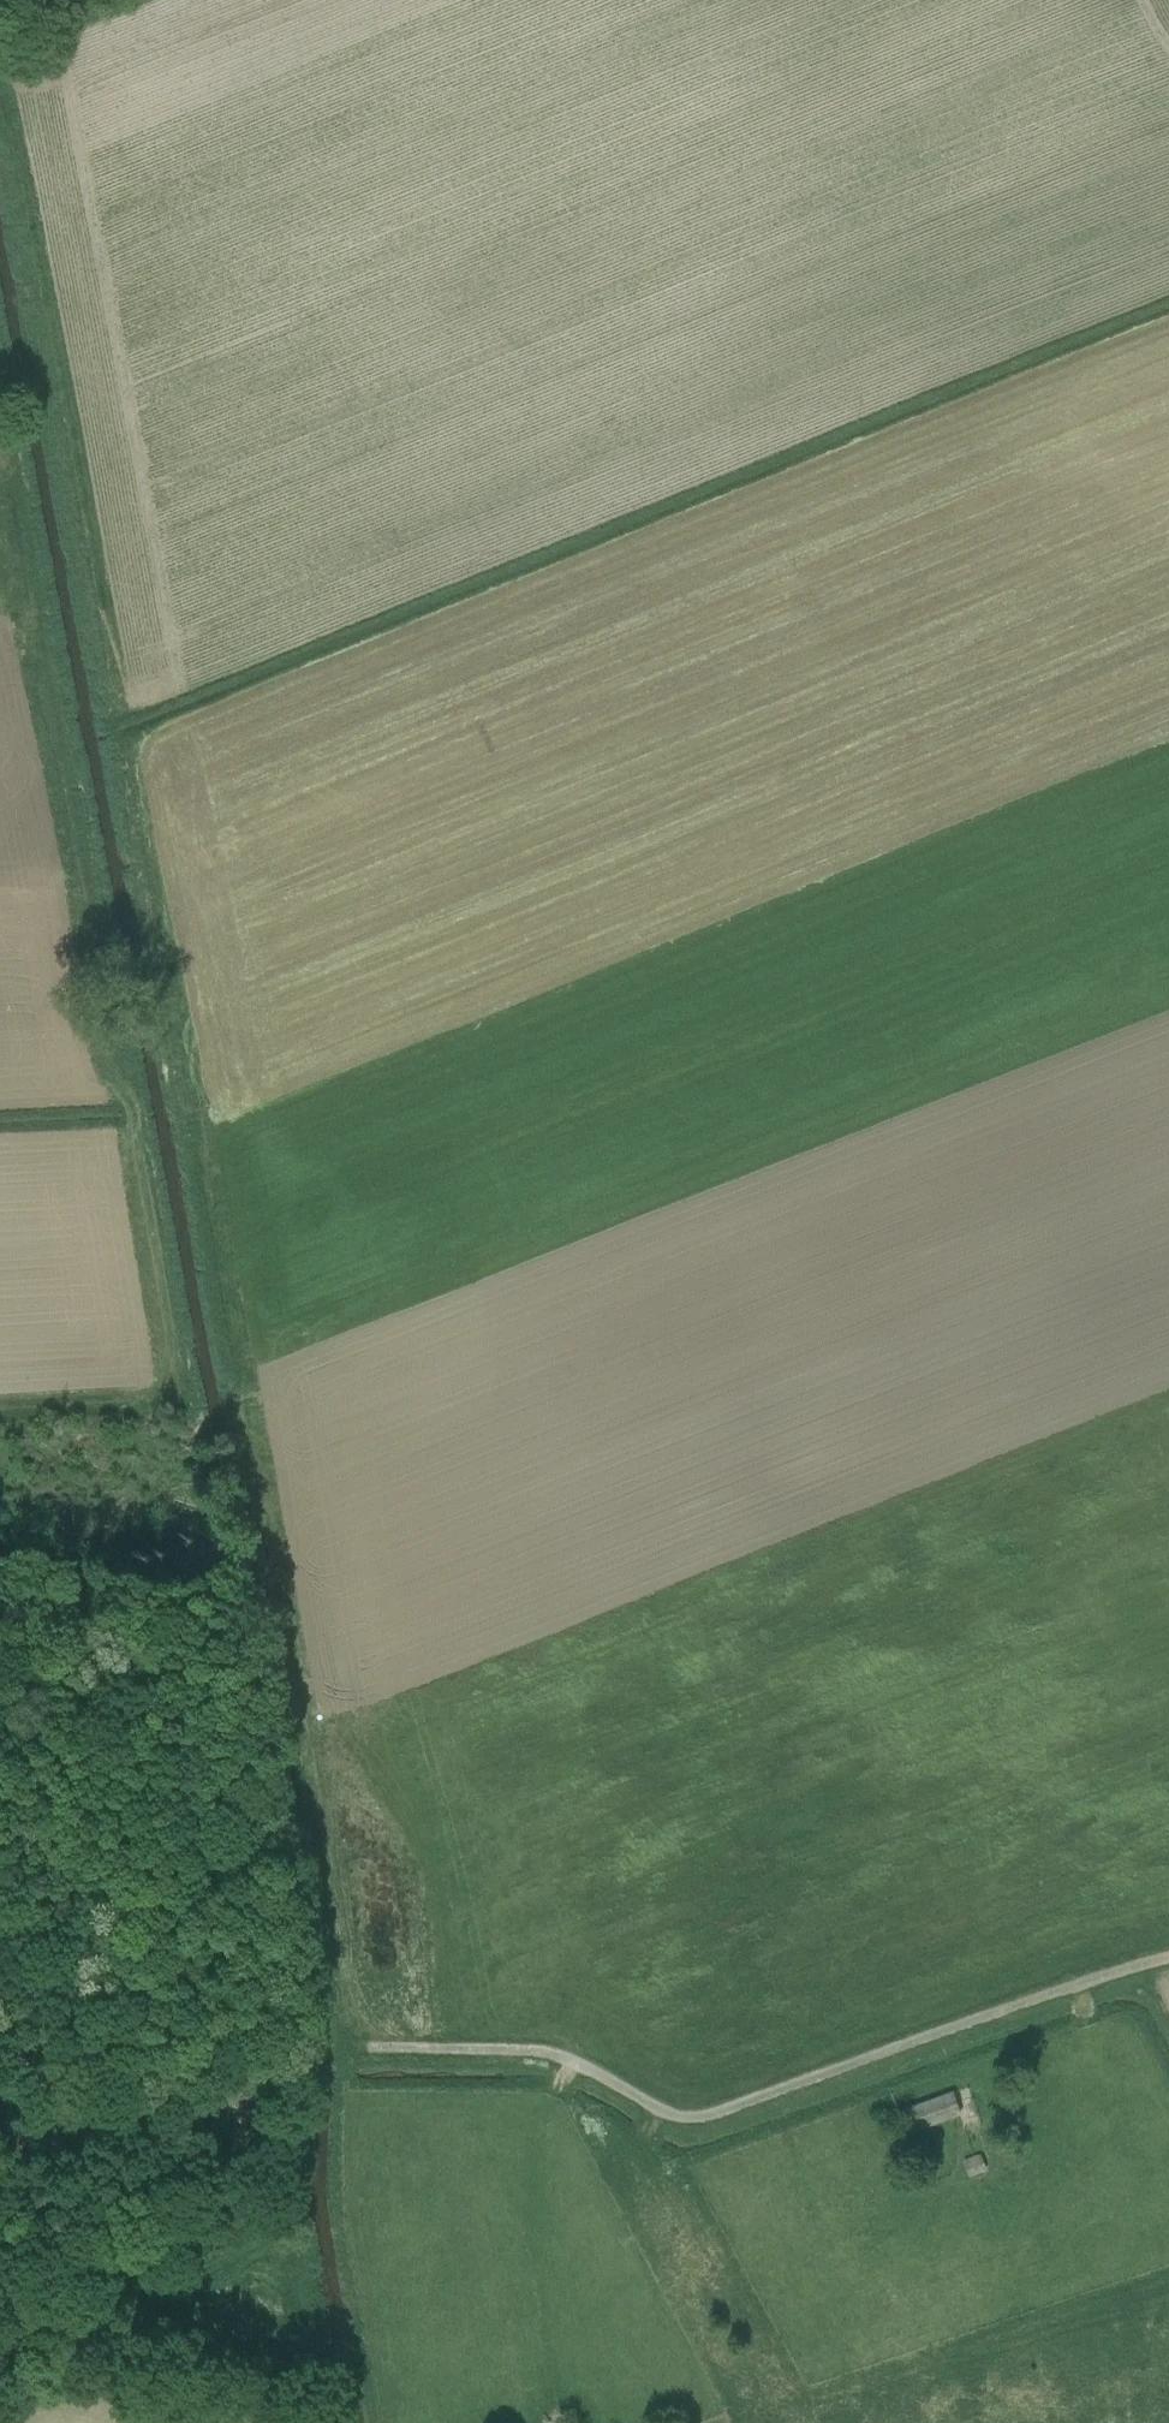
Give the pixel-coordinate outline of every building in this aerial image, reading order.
[(900,2114),(908,2137),(954,2122),(946,2099),(900,2114)]
